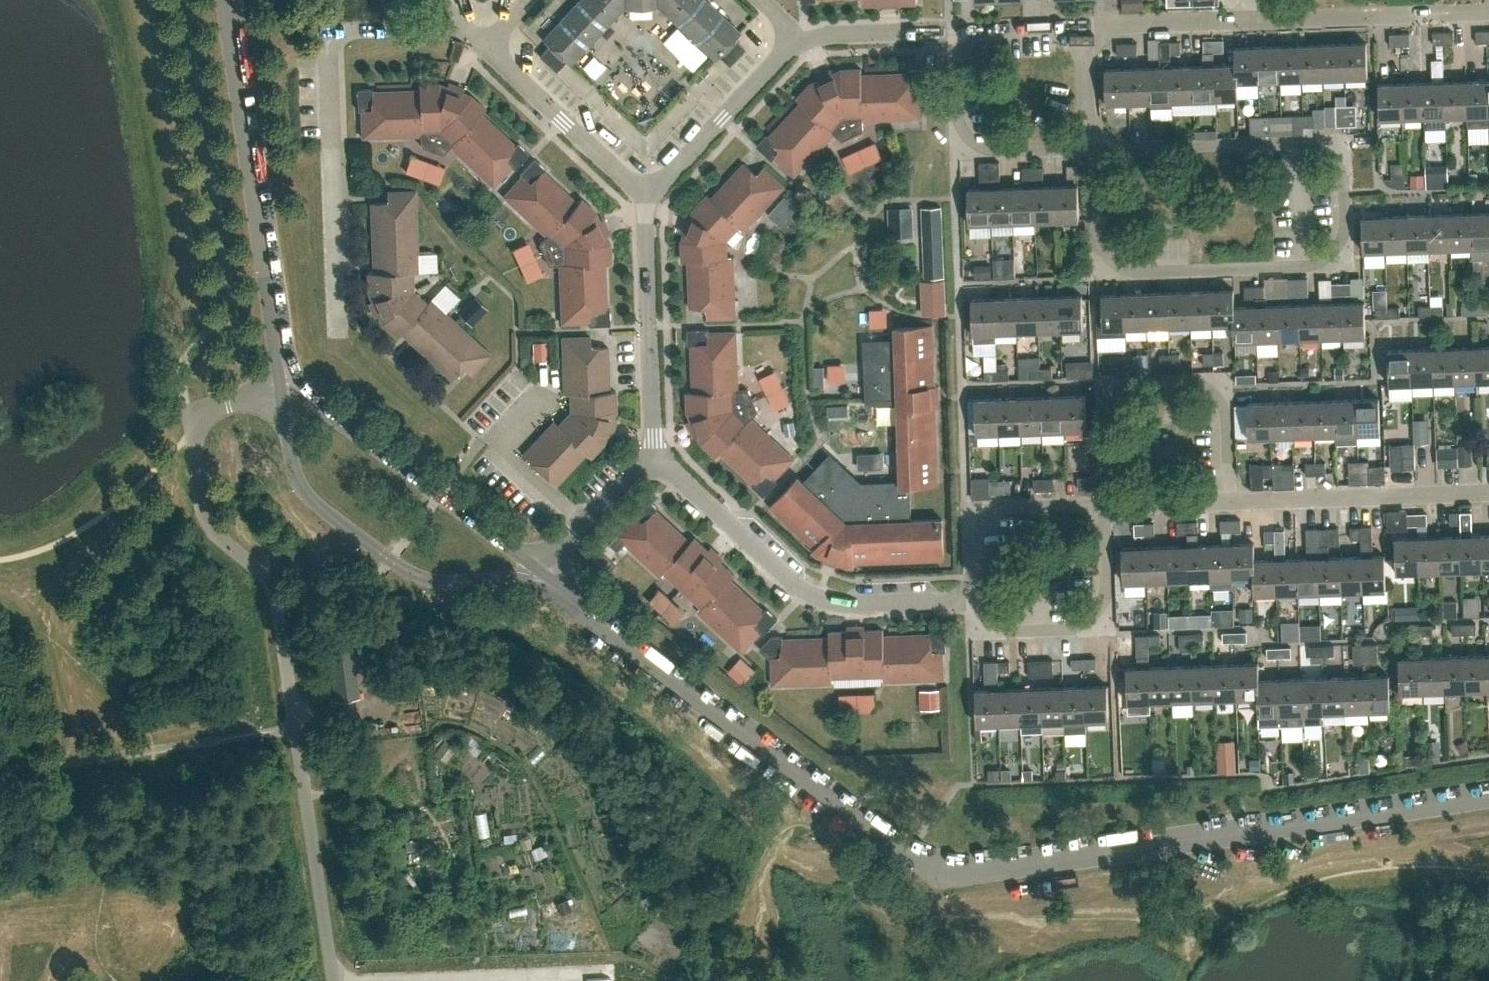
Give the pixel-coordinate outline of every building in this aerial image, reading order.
[(566,60),(570,64),(591,41),(592,37),(595,29),(598,23),(602,18),(619,0),(579,0),(543,39),(549,45),(566,60)] [(679,15),(680,15),(684,20),(687,26),(691,33),(692,37),(715,59),(719,55),(734,38),(740,32),(706,0),(663,0),(679,15)] [(1476,30),(1477,43),(1487,42),(1486,30),(1476,30)] [(1433,32),(1433,44),(1444,44),(1443,31),(1433,32)] [(1443,31),(1444,44),(1454,43),(1453,31),(1443,31)] [(1390,33),(1390,46),(1400,45),(1400,33),(1390,33)] [(1400,33),(1400,45),(1410,45),(1410,33),(1400,33)] [(734,38),(719,55),(729,65),(745,48),(734,38)] [(1214,40),(1214,52),(1224,52),(1224,39),(1214,40)] [(1204,52),(1203,65),(1193,65),(1194,99),(1216,98),(1214,65),(1214,52),(1214,40),(1203,40),(1204,52)] [(1160,60),(1160,67),(1150,67),(1151,101),(1151,106),(1173,106),(1172,100),(1171,66),(1171,53),(1171,41),(1160,41),(1161,58),(1160,60)] [(1181,41),(1171,41),(1171,53),(1181,53),(1181,41)] [(1137,42),(1127,43),(1128,55),(1138,55),(1137,42)] [(1368,76),(1367,42),(1344,43),(1345,77),(1368,76)] [(1127,43),(1117,43),(1118,55),(1128,55),(1127,43)] [(1322,44),(1323,78),(1345,77),(1344,43),(1322,44)] [(1301,45),(1302,79),(1323,78),(1322,44),(1301,45)] [(539,55),(556,71),(566,60),(549,45),(539,55)] [(1279,46),(1280,79),(1302,79),(1301,45),(1279,46)] [(1258,46),(1235,47),(1235,64),(1236,64),(1237,81),(1238,81),(1259,80),(1258,46)] [(1258,46),(1259,80),(1280,79),(1279,46),(1258,46)] [(1216,98),(1238,98),(1238,81),(1237,81),(1236,64),(1235,64),(1214,65),(1216,98)] [(1172,100),(1194,99),(1193,65),(1171,66),(1172,100)] [(1128,68),(1129,102),(1151,101),(1150,67),(1128,68)] [(834,133),(842,140),(864,130),(863,120),(922,117),(921,90),(924,90),(923,69),(908,69),(908,73),(862,74),(861,68),(842,69),(810,83),(797,98),(801,102),(770,136),(767,133),(757,145),(772,159),(775,157),(782,164),(794,175),(795,175),(834,133)] [(1105,69),(1107,102),(1129,102),(1128,68),(1105,69)] [(1466,81),(1468,115),(1468,127),(1488,126),(1488,107),(1488,80),(1466,81)] [(1445,82),(1446,115),(1468,115),(1466,81),(1445,82)] [(1402,83),(1403,117),(1424,116),(1423,82),(1402,83)] [(1423,82),(1424,116),(1425,128),(1446,127),(1446,115),(1445,82),(1423,82)] [(421,146),(443,154),(450,146),(493,186),(512,166),(514,168),(529,153),(517,142),(515,145),(481,113),(485,109),(471,95),(438,83),(419,84),(419,90),(372,91),(372,88),(357,89),(358,110),(361,110),(362,137),(421,135),(421,146)] [(1379,84),(1380,118),(1403,117),(1402,83),(1379,84)] [(1357,125),(1357,113),(1356,104),(1346,105),(1347,125),(1357,125)] [(1336,105),(1336,113),(1337,126),(1347,125),(1346,105),(1336,105)] [(1303,115),(1304,127),(1314,126),(1313,114),(1303,115)] [(1304,134),(1304,127),(1303,115),(1293,115),(1294,134),(1304,134)] [(1250,116),(1251,135),(1261,135),(1260,116),(1250,116)] [(1271,135),(1270,116),(1260,116),(1261,135),(1271,135)] [(868,133),(835,148),(842,165),(876,150),(868,133)] [(398,165),(431,177),(437,160),(404,147),(398,165)] [(606,309),(604,263),(610,263),(610,243),(595,211),(581,198),(577,202),(543,171),(545,169),(534,158),(519,173),(522,176),(503,196),(546,236),(539,243),(548,265),(559,264),(561,323),(589,322),(589,325),(610,324),(609,309),(606,309)] [(1472,176),(1485,175),(1484,160),(1470,161),(1472,176)] [(990,162),(990,168),(990,180),(1000,180),(1000,161),(990,162)] [(979,162),(980,180),(990,180),(990,168),(990,162),(979,162)] [(690,308),(707,307),(707,318),(736,317),(734,257),(728,257),(727,239),(740,225),(744,230),(785,186),(784,185),(764,166),(757,174),(744,163),(712,198),(707,194),(694,208),(682,240),(683,260),(688,260),(690,308)] [(1067,165),(1068,177),(1078,177),(1078,165),(1067,165)] [(1420,181),(1442,180),(1441,165),(1420,166),(1420,181)] [(1023,167),(1023,179),(1033,179),(1033,166),(1023,167)] [(1043,166),(1033,166),(1033,179),(1044,178),(1043,166)] [(1419,167),(1405,167),(1405,180),(1419,180),(1419,167)] [(1080,219),(1078,185),(1056,186),(1057,219),(1080,219)] [(1012,187),(1014,221),(1035,220),(1034,186),(1012,187)] [(1035,220),(1057,219),(1056,186),(1034,186),(1035,220)] [(991,188),(992,222),(1014,221),(1012,187),(991,188)] [(991,188),(968,189),(969,222),(992,222),(991,188)] [(419,271),(416,190),(387,191),(387,202),(371,202),(373,261),(373,272),(367,272),(368,292),(373,304),(377,311),(382,323),(397,337),(401,332),(408,339),(451,379),(452,379),(463,367),(471,375),(490,354),(431,298),(426,303),(413,290),(412,272),(419,271)] [(785,195),(769,213),(781,224),(798,206),(785,195)] [(925,207),(926,239),(943,239),(942,207),(925,207)] [(912,232),(911,208),(891,208),(892,232),(912,232)] [(1471,213),(1472,247),(1473,257),(1488,256),(1488,212),(1471,213)] [(1428,214),(1429,248),(1451,247),(1450,213),(1428,214)] [(1450,213),(1451,247),(1472,247),(1471,213),(1450,213)] [(1406,215),(1408,249),(1429,248),(1428,214),(1406,215)] [(1385,216),(1386,250),(1408,249),(1406,215),(1385,216)] [(1385,216),(1362,217),(1363,250),(1386,250),(1385,216)] [(521,275),(537,267),(523,235),(506,242),(521,275)] [(944,277),(943,244),(927,245),(928,277),(944,277)] [(1309,296),(1308,279),(1298,280),(1298,296),(1309,296)] [(1288,280),(1288,296),(1298,296),(1298,280),(1288,280)] [(923,313),(945,312),(944,281),(922,282),(923,313)] [(1342,294),(1341,282),(1331,283),(1331,295),(1342,294)] [(1342,294),(1352,294),(1351,282),(1341,282),(1342,294)] [(1255,298),(1255,285),(1245,286),(1245,298),(1255,298)] [(1265,297),(1265,285),(1255,285),(1255,298),(1256,305),(1257,339),(1278,338),(1277,304),(1267,305),(1267,297),(1265,297)] [(1235,306),(1234,289),(1211,290),(1212,324),(1233,323),(1234,323),(1234,306),(1235,306)] [(1191,325),(1212,324),(1211,290),(1190,291),(1191,325)] [(1146,292),(1148,326),(1169,325),(1168,291),(1146,292)] [(1168,291),(1169,325),(1191,325),(1190,291),(1168,291)] [(1126,327),(1148,326),(1146,292),(1125,293),(1126,327)] [(1125,293),(1102,294),(1103,312),(1097,312),(1098,336),(1126,335),(1126,327),(1125,293)] [(1039,330),(1061,329),(1060,295),(1038,296),(1039,330)] [(1083,328),(1082,295),(1060,295),(1061,329),(1083,328)] [(1018,331),(1039,330),(1038,296),(1016,297),(1018,331)] [(459,313),(471,324),(487,308),(475,297),(459,313)] [(995,298),(996,331),(1018,331),(1016,297),(995,298)] [(973,342),(996,342),(996,331),(995,298),(972,298),(973,342)] [(1366,335),(1365,301),(1342,302),(1343,336),(1366,335)] [(1322,337),(1343,336),(1342,302),(1320,303),(1322,337)] [(1299,304),(1300,338),(1322,337),(1320,303),(1299,304)] [(1487,314),(1487,313),(1486,303),(1474,304),(1475,314),(1487,314)] [(1277,304),(1278,338),(1300,338),(1299,304),(1277,304)] [(1462,304),(1462,314),(1475,314),(1474,304),(1462,304)] [(1233,323),(1234,340),(1257,339),(1256,305),(1235,306),(1234,306),(1234,323),(1233,323)] [(1419,306),(1419,316),(1431,316),(1431,305),(1419,306)] [(1444,315),(1443,305),(1431,305),(1431,316),(1444,315)] [(1400,317),(1400,316),(1400,306),(1388,307),(1388,317),(1400,317)] [(1376,307),(1376,317),(1388,317),(1388,307),(1376,307)] [(855,566),(854,562),(944,559),(943,519),(912,520),(910,485),(938,484),(935,405),(933,405),(933,402),(933,387),(935,387),(932,325),(895,326),(896,342),(867,343),(869,400),(898,399),(901,484),(861,485),(830,457),(806,484),(798,477),(771,506),(815,547),(812,550),(817,554),(848,566),(855,566)] [(736,331),(719,332),(709,332),(709,328),(688,329),(688,345),(691,345),(693,391),(687,391),(688,411),(702,442),(717,456),(721,451),(755,483),(752,485),(764,496),(778,480),(776,478),(783,471),(794,458),(751,418),(759,410),(749,389),(738,389),(736,331)] [(558,425),(553,421),(523,454),(556,485),(586,453),(590,457),(603,442),(616,410),(615,390),(609,390),(608,346),(591,347),(590,336),(562,337),(564,393),(570,393),(570,411),(558,425)] [(534,342),(534,352),(548,352),(547,342),(534,342)] [(1476,347),(1477,380),(1488,380),(1488,346),(1476,347)] [(1454,347),(1433,348),(1434,382),(1455,381),(1454,347)] [(1476,347),(1454,347),(1455,381),(1477,380),(1476,347)] [(1433,348),(1411,349),(1412,383),(1434,382),(1433,348)] [(1388,350),(1390,383),(1390,384),(1412,383),(1411,349),(1388,350)] [(1214,364),(1224,363),(1223,351),(1213,352),(1214,364)] [(1214,364),(1213,352),(1203,352),(1204,364),(1214,364)] [(1171,365),(1170,353),(1160,353),(1160,366),(1171,365)] [(1171,365),(1181,365),(1180,353),(1170,353),(1171,365)] [(1137,354),(1127,355),(1128,375),(1138,374),(1137,354)] [(1118,375),(1128,375),(1127,355),(1117,355),(1118,375)] [(1092,362),(1080,362),(1081,375),(1092,375),(1092,362)] [(1041,378),(1053,378),(1052,367),(1040,368),(1041,378)] [(1028,368),(1028,378),(1041,378),(1040,368),(1028,368)] [(985,370),(985,380),(997,380),(997,369),(985,370)] [(997,380),(1010,379),(1009,369),(997,369),(997,380)] [(1269,381),(1279,381),(1279,370),(1268,370),(1269,381)] [(1043,430),(1064,429),(1063,395),(1041,396),(1043,430)] [(1087,428),(1086,395),(1063,395),(1064,429),(1087,428)] [(1020,397),(1021,431),(1043,430),(1041,396),(1020,397)] [(998,398),(999,432),(1021,431),(1020,397),(998,398)] [(998,398),(975,399),(977,432),(999,432),(998,398)] [(1380,432),(1380,431),(1379,398),(1357,399),(1358,433),(1380,432)] [(975,399),(968,399),(970,433),(977,432),(975,399)] [(1336,433),(1336,443),(1358,443),(1358,433),(1357,399),(1335,400),(1336,433)] [(1292,401),(1293,435),(1315,434),(1313,400),(1292,401)] [(1313,400),(1315,434),(1336,433),(1335,400),(1313,400)] [(1270,402),(1272,436),(1293,435),(1292,401),(1270,402)] [(1248,420),(1249,436),(1272,436),(1270,402),(1247,403),(1248,404),(1248,420)] [(1248,420),(1248,404),(1235,405),(1236,421),(1248,420)] [(1428,440),(1427,418),(1413,419),(1414,441),(1428,440)] [(1414,467),(1414,441),(1402,441),(1403,467),(1414,467)] [(1441,447),(1442,465),(1458,464),(1458,446),(1441,447)] [(1359,473),(1359,460),(1349,461),(1349,473),(1359,473)] [(1359,473),(1369,472),(1369,460),(1359,460),(1359,473)] [(1316,474),(1316,462),(1305,462),(1306,475),(1316,474)] [(1316,474),(1326,474),(1326,462),(1316,462),(1316,474)] [(1273,476),(1273,463),(1263,464),(1263,476),(1273,476)] [(1284,488),(1284,475),(1283,463),(1273,463),(1273,476),(1274,488),(1284,488)] [(1078,477),(1079,489),(1089,488),(1089,476),(1078,477)] [(1055,490),(1054,477),(1044,478),(1044,490),(1055,490)] [(1034,478),(1034,490),(1044,490),(1044,478),(1034,478)] [(991,480),(991,492),(1001,492),(1001,479),(991,480)] [(1001,479),(1001,492),(1011,491),(1011,479),(1001,479)] [(698,611),(742,651),(761,632),(763,634),(778,618),(767,608),(764,610),(730,578),(734,574),(695,537),(691,541),(657,510),(659,507),(647,497),(633,512),(635,515),(617,535),(661,575),(665,571),(703,606),(698,611)] [(1450,524),(1461,523),(1460,511),(1450,511),(1450,524)] [(1462,569),(1484,568),(1483,534),(1471,535),(1471,523),(1470,511),(1460,511),(1461,523),(1461,535),(1462,569)] [(1418,525),(1427,525),(1427,512),(1417,513),(1418,525)] [(1407,525),(1418,525),(1417,513),(1407,513),(1407,525)] [(1231,532),(1231,519),(1221,520),(1221,532),(1231,532)] [(1231,532),(1241,531),(1241,519),(1231,519),(1231,532)] [(1188,533),(1198,533),(1198,520),(1188,521),(1188,533)] [(1178,533),(1188,533),(1188,521),(1177,521),(1178,533)] [(1135,535),(1145,535),(1144,522),(1134,523),(1135,535)] [(1145,535),(1155,534),(1154,522),(1144,522),(1145,535)] [(1371,526),(1361,527),(1362,539),(1362,556),(1363,589),(1386,589),(1386,587),(1385,556),(1385,555),(1373,555),(1372,526),(1371,526)] [(1351,527),(1351,539),(1362,539),(1361,527),(1351,527)] [(1328,528),(1318,528),(1318,540),(1319,557),(1320,591),(1342,590),(1341,556),(1329,557),(1328,540),(1328,528)] [(1275,542),(1285,541),(1285,529),(1275,530),(1275,542)] [(1275,542),(1275,530),(1264,530),(1265,542),(1275,542)] [(1462,569),(1461,535),(1439,536),(1441,570),(1462,569)] [(1439,536),(1418,537),(1419,571),(1441,570),(1439,536)] [(1418,537),(1395,538),(1396,571),(1419,571),(1418,537)] [(1309,558),(1297,558),(1299,592),(1320,591),(1319,557),(1318,540),(1308,541),(1309,558)] [(1255,559),(1254,542),(1232,543),(1233,577),(1254,576),(1255,576),(1254,559),(1255,559)] [(1210,544),(1211,578),(1211,588),(1233,587),(1233,577),(1232,543),(1210,544)] [(1188,545),(1189,579),(1211,578),(1210,544),(1188,545)] [(1167,546),(1168,579),(1189,579),(1188,545),(1167,546)] [(1122,547),(1124,581),(1146,580),(1145,546),(1122,547)] [(1145,546),(1146,580),(1168,579),(1167,546),(1145,546)] [(1362,556),(1341,556),(1342,590),(1363,589),(1362,556)] [(1297,558),(1276,559),(1277,592),(1299,592),(1297,558)] [(1254,576),(1254,593),(1277,592),(1276,559),(1255,559),(1254,559),(1255,576),(1254,576)] [(1479,605),(1464,606),(1464,616),(1479,615),(1479,605)] [(1213,612),(1214,624),(1236,623),(1235,608),(1213,609),(1213,612)] [(1213,612),(1193,613),(1193,626),(1214,624),(1213,612)] [(1170,615),(1171,627),(1193,626),(1193,613),(1170,615)] [(360,697),(350,621),(324,625),(334,700),(360,697)] [(1284,640),(1301,639),(1300,621),(1283,622),(1284,640)] [(1464,623),(1452,624),(1452,634),(1464,633),(1464,623)] [(1476,633),(1476,623),(1464,623),(1464,633),(1476,633)] [(1433,634),(1433,624),(1421,625),(1421,635),(1433,634)] [(1421,625),(1409,625),(1409,635),(1421,635),(1421,625)] [(884,674),(884,680),(944,678),(943,651),(946,651),(946,630),(930,630),(930,633),(884,635),(884,629),(829,631),(829,637),(783,638),(783,636),(772,636),(760,649),(769,657),(772,657),(773,684),(832,682),(832,676),(884,674)] [(1235,631),(1223,632),(1223,642),(1235,642),(1235,631)] [(1247,641),(1247,631),(1235,631),(1235,642),(1247,641)] [(1204,643),(1204,632),(1192,633),(1192,643),(1204,643)] [(1192,633),(1179,633),(1180,644),(1192,643),(1192,633)] [(1127,667),(1128,701),(1151,700),(1150,666),(1149,645),(1148,634),(1136,635),(1137,657),(1138,657),(1139,667),(1127,667)] [(1161,644),(1161,634),(1148,634),(1149,645),(1161,644)] [(1378,653),(1378,643),(1365,644),(1366,654),(1378,653)] [(1365,644),(1353,644),(1354,654),(1366,654),(1365,644)] [(1322,645),(1310,646),(1310,656),(1323,655),(1322,645)] [(1335,655),(1334,645),(1322,645),(1323,655),(1335,655)] [(1292,657),(1291,646),(1279,647),(1279,657),(1292,657)] [(1279,647),(1267,647),(1267,657),(1279,657),(1279,647)] [(1465,655),(1466,689),(1488,688),(1487,654),(1465,655)] [(1444,656),(1445,690),(1466,689),(1465,655),(1444,656)] [(1422,657),(1423,690),(1445,690),(1444,656),(1422,657)] [(1084,657),(1072,658),(1072,668),(1084,668),(1084,657)] [(1084,657),(1084,668),(1096,667),(1096,657),(1084,657)] [(1422,657),(1399,657),(1400,691),(1423,690),(1422,657)] [(745,659),(732,672),(743,682),(755,669),(745,659)] [(1041,659),(1029,660),(1029,670),(1041,669),(1041,659)] [(1041,659),(1041,669),(1053,669),(1053,659),(1041,659)] [(998,661),(998,671),(1010,671),(1010,660),(998,661)] [(998,661),(985,661),(986,683),(998,682),(998,671),(998,661)] [(1259,679),(1259,662),(1236,663),(1237,697),(1258,696),(1259,696),(1258,679),(1259,679)] [(1237,697),(1236,663),(1214,664),(1215,698),(1237,697)] [(1214,664),(1193,665),(1194,699),(1215,698),(1214,664)] [(1194,699),(1193,665),(1171,666),(1172,699),(1194,699)] [(1172,699),(1171,666),(1150,666),(1151,700),(1172,699)] [(1368,709),(1367,675),(1345,676),(1346,710),(1368,709)] [(1368,709),(1391,709),(1389,675),(1367,675),(1368,709)] [(1323,677),(1325,711),(1346,710),(1345,676),(1323,677)] [(1303,712),(1325,711),(1323,677),(1302,678),(1303,712)] [(1303,712),(1302,678),(1280,679),(1282,725),(1303,724),(1303,712)] [(1258,696),(1259,713),(1259,726),(1282,725),(1280,679),(1259,679),(1258,679),(1259,696),(1258,696)] [(1086,719),(1109,719),(1108,685),(1085,686),(1086,719)] [(1063,686),(1042,687),(1043,721),(1065,720),(1063,686)] [(1086,719),(1085,686),(1063,686),(1065,720),(1086,719)] [(1020,688),(1022,722),(1022,732),(1044,731),(1043,721),(1042,687),(1020,688)] [(921,709),(941,708),(940,688),(921,689),(921,709)] [(1020,688),(999,689),(1000,723),(1022,722),(1020,688)] [(999,689),(976,690),(977,723),(1000,723),(999,689)] [(442,749),(452,756),(463,742),(453,735),(442,749)] [(1370,757),(1360,757),(1360,772),(1361,772),(1370,771),(1370,757)] [(1004,768),(1004,780),(1013,780),(1013,768),(1004,768)] [(1024,780),(1034,779),(1033,769),(1024,770),(1024,780)] [(1057,778),(1067,778),(1067,770),(1057,770),(1057,778)]
